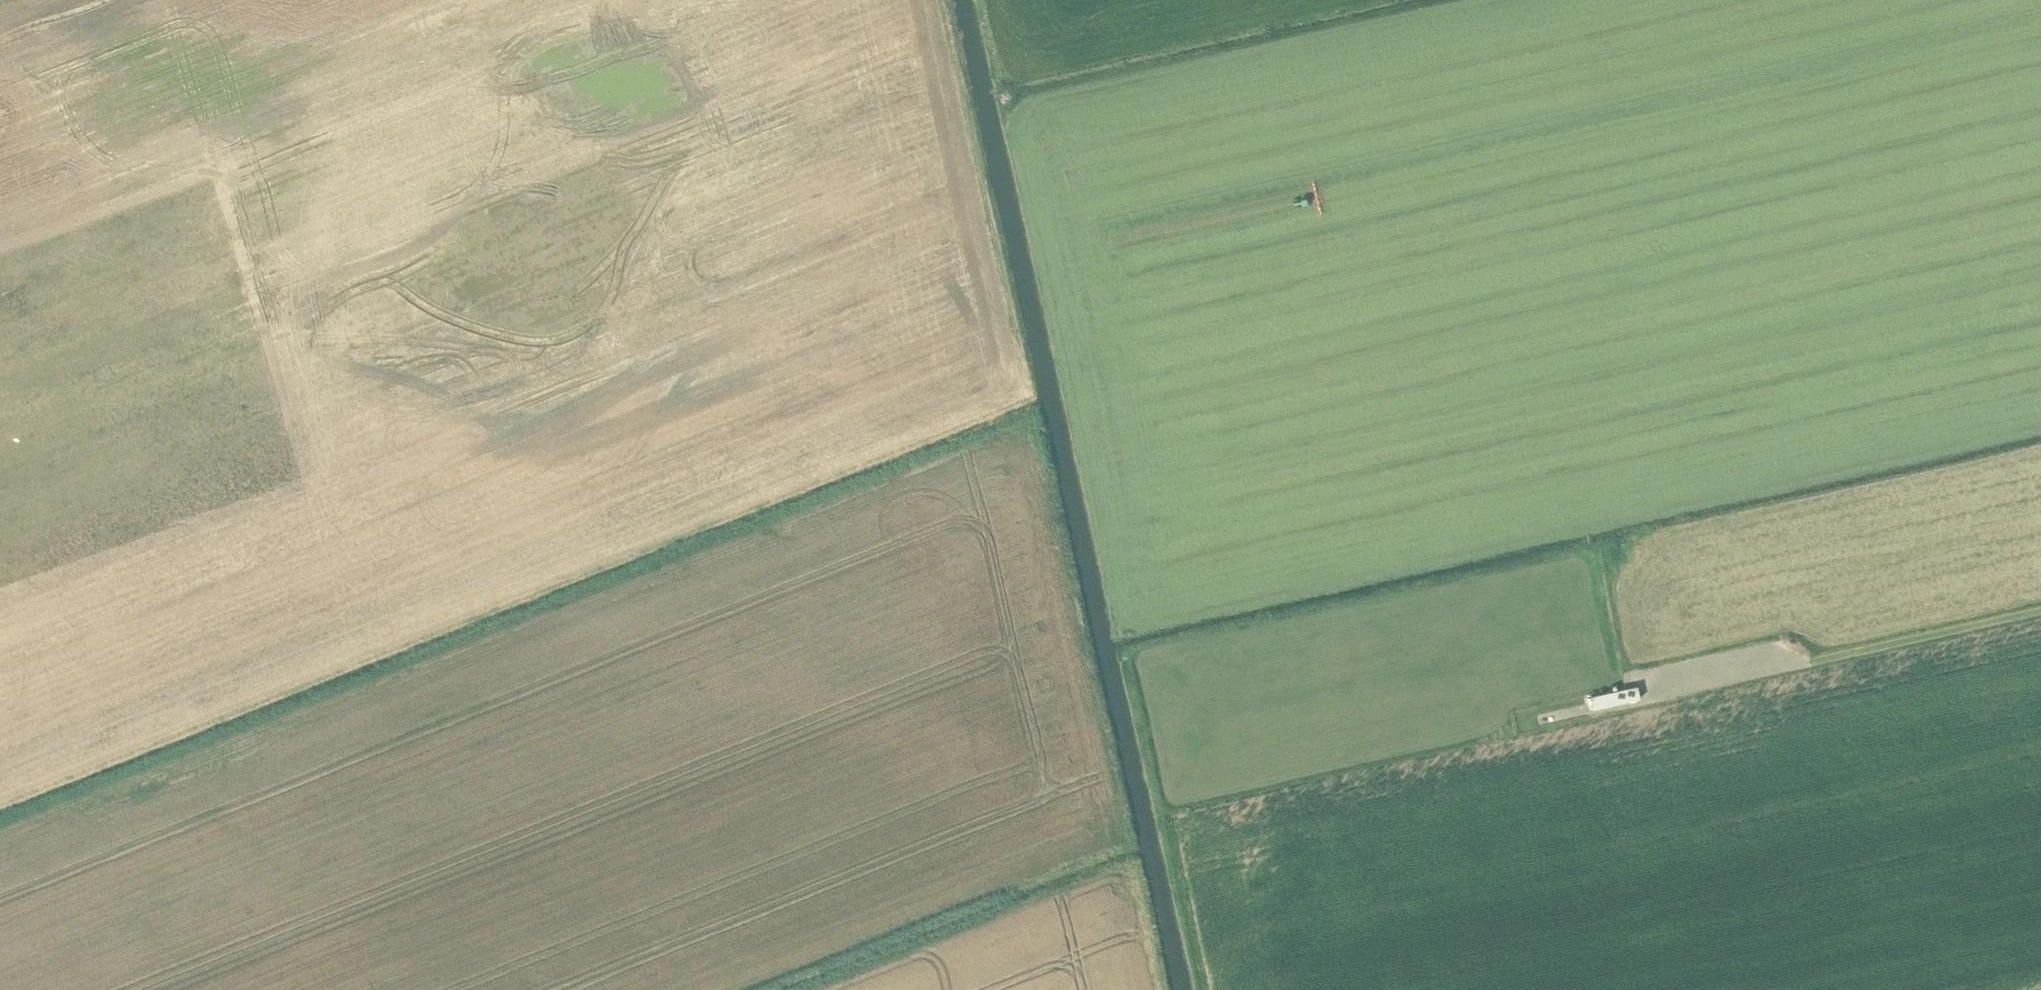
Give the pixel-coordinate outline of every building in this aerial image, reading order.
[(1630,702),(1629,689),(1587,693),(1588,706),(1630,702)]
